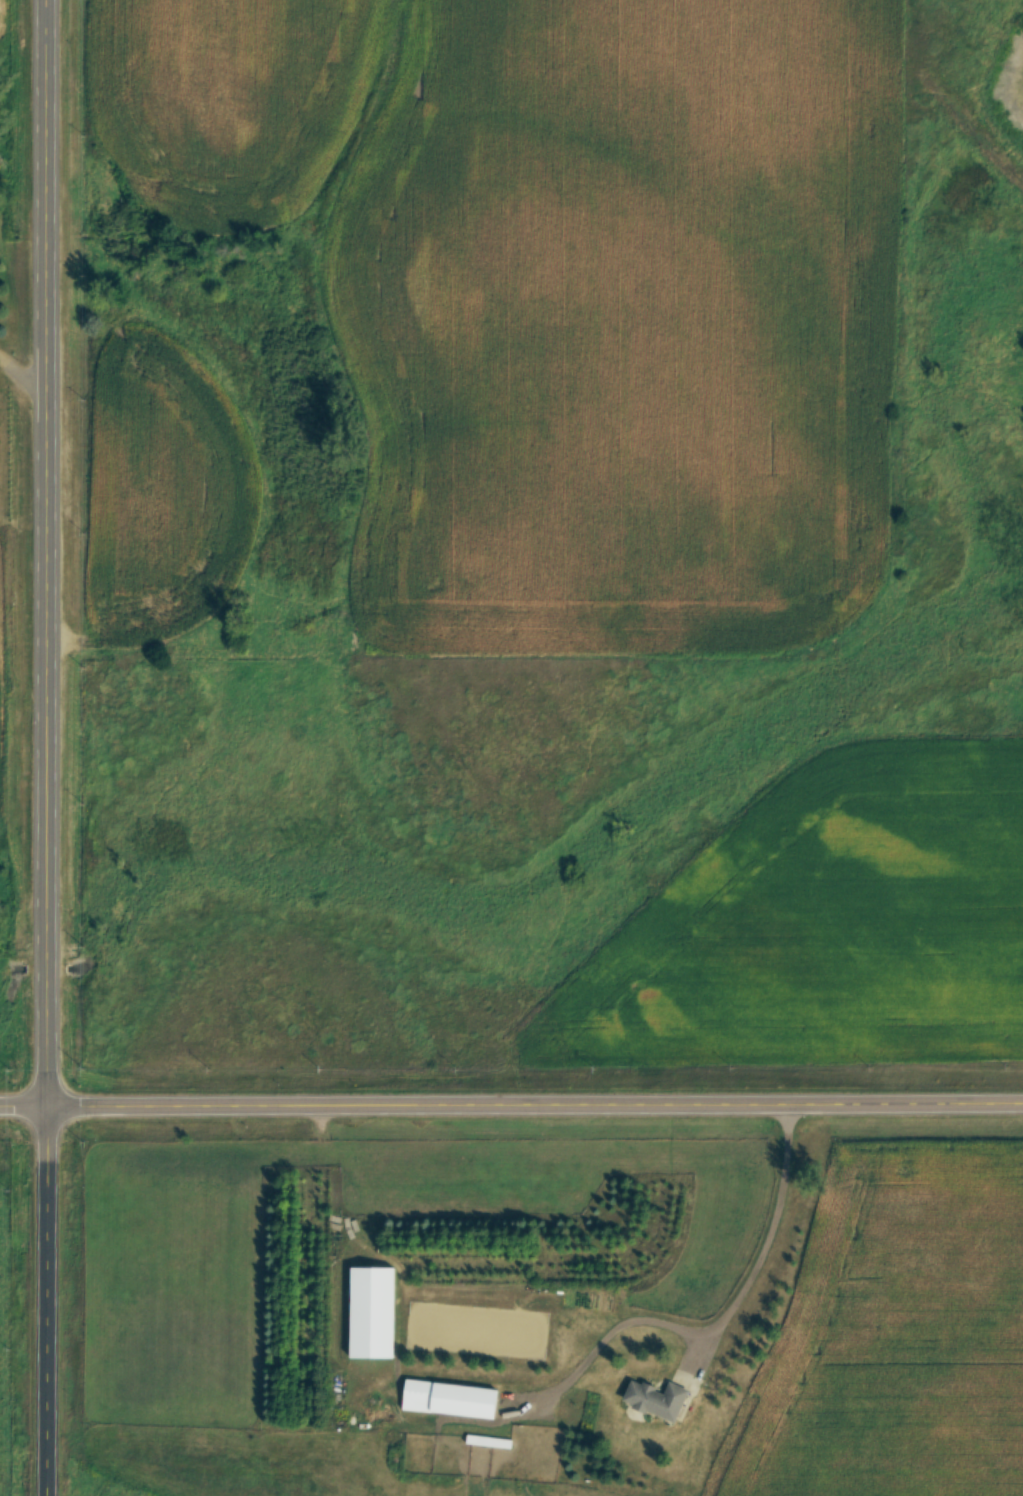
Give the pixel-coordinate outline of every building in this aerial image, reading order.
[(350,1358),(397,1358),(397,1266),(350,1266),(350,1358)] [(402,1410),(497,1419),(500,1388),(405,1379),(402,1410)] [(679,1422),(690,1389),(670,1382),(667,1391),(634,1379),(625,1403),(679,1422)]
